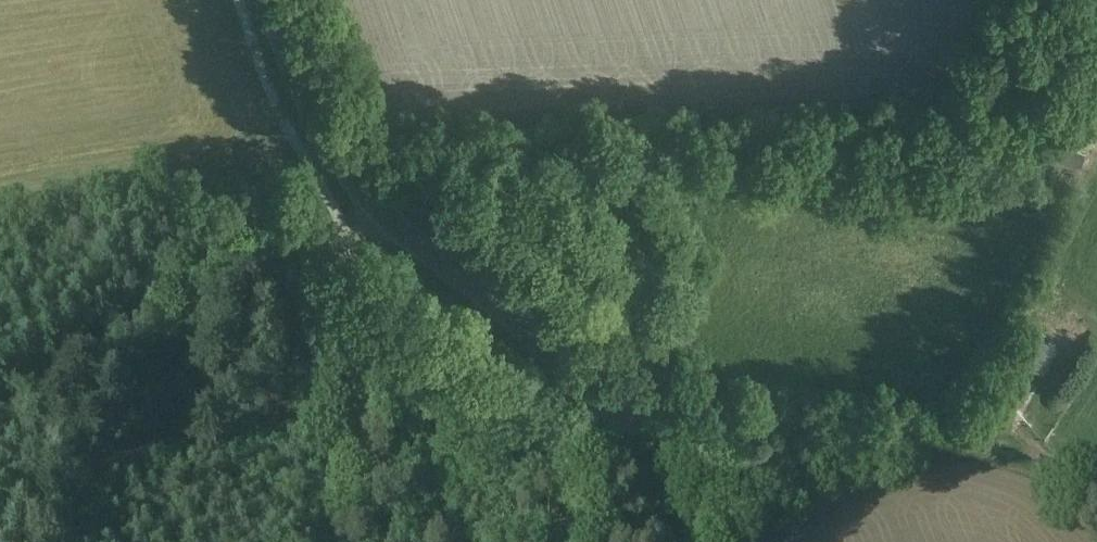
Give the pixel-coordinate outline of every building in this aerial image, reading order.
[(1085,160),(1050,148),(1046,160),(1081,172),(1085,160)]
